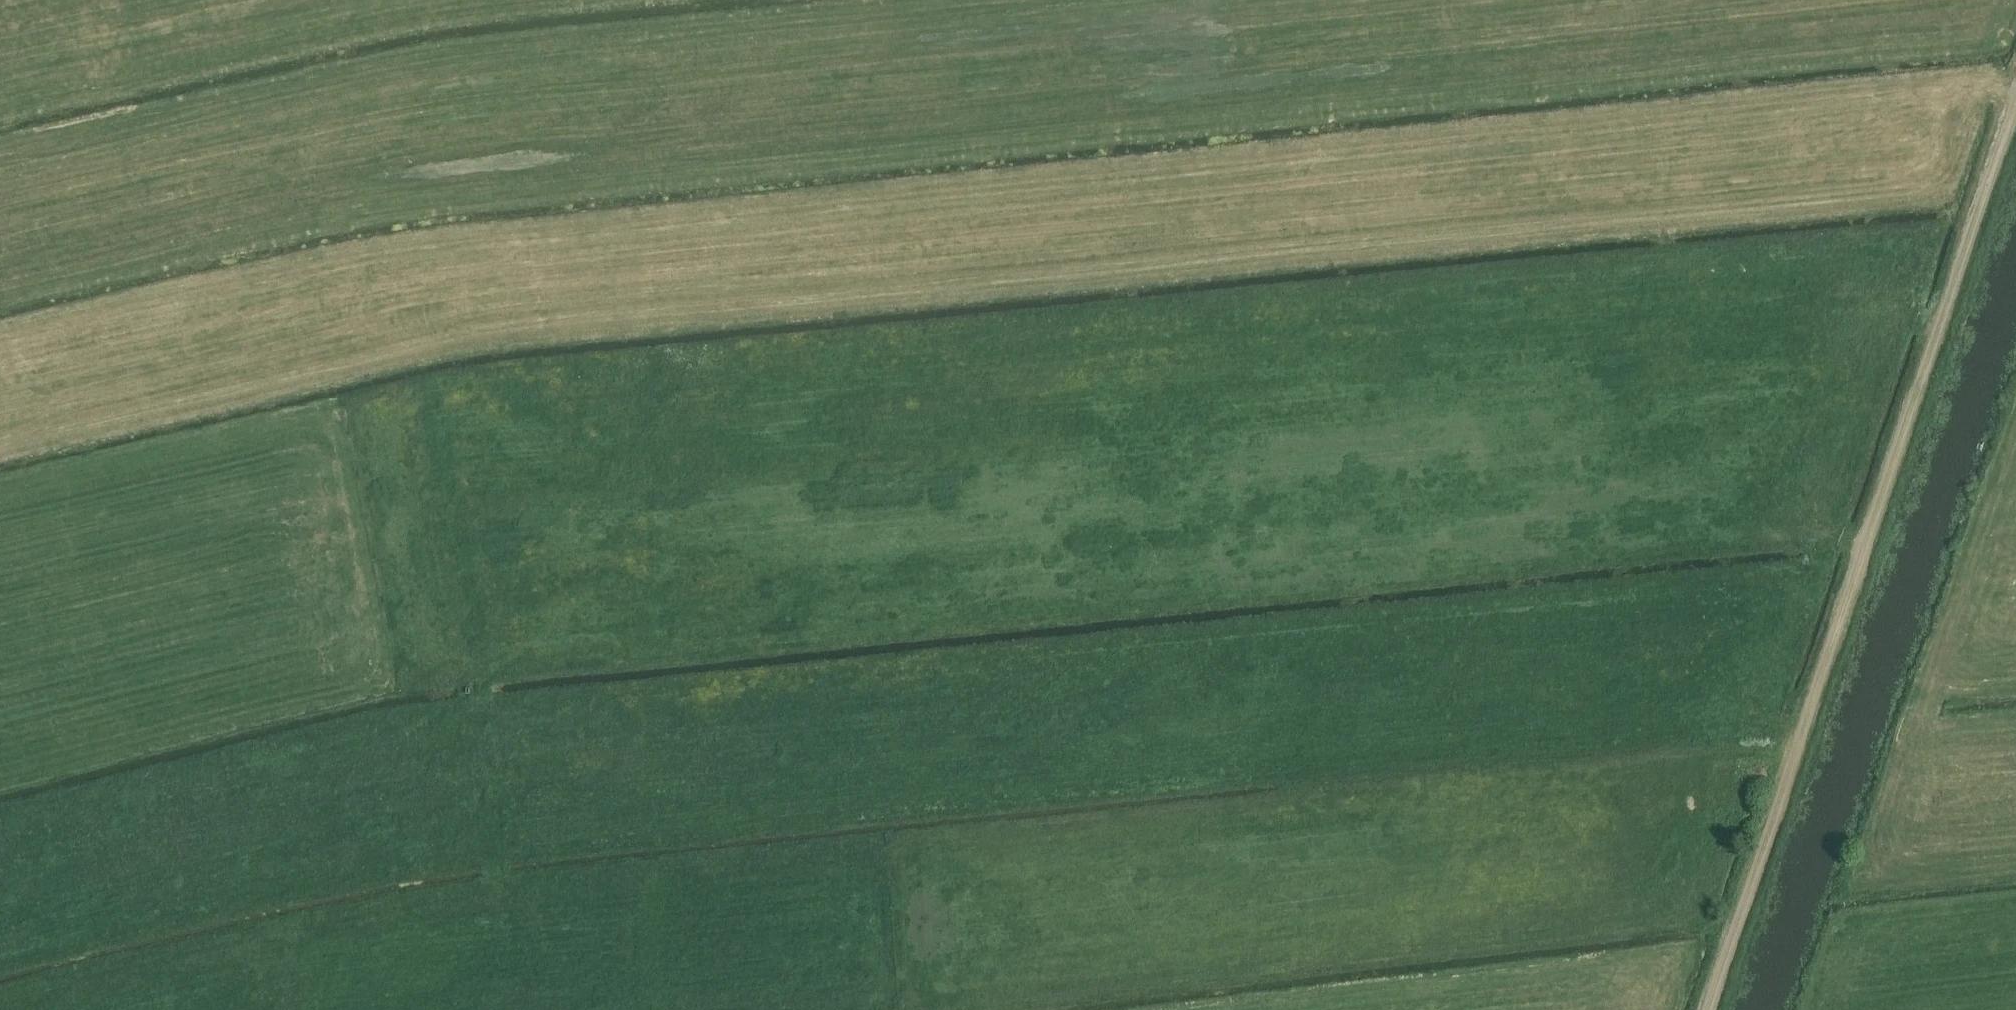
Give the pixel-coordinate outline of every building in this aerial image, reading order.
[(1738,733),(1738,744),(1753,744),(1754,733),(1738,733)]
